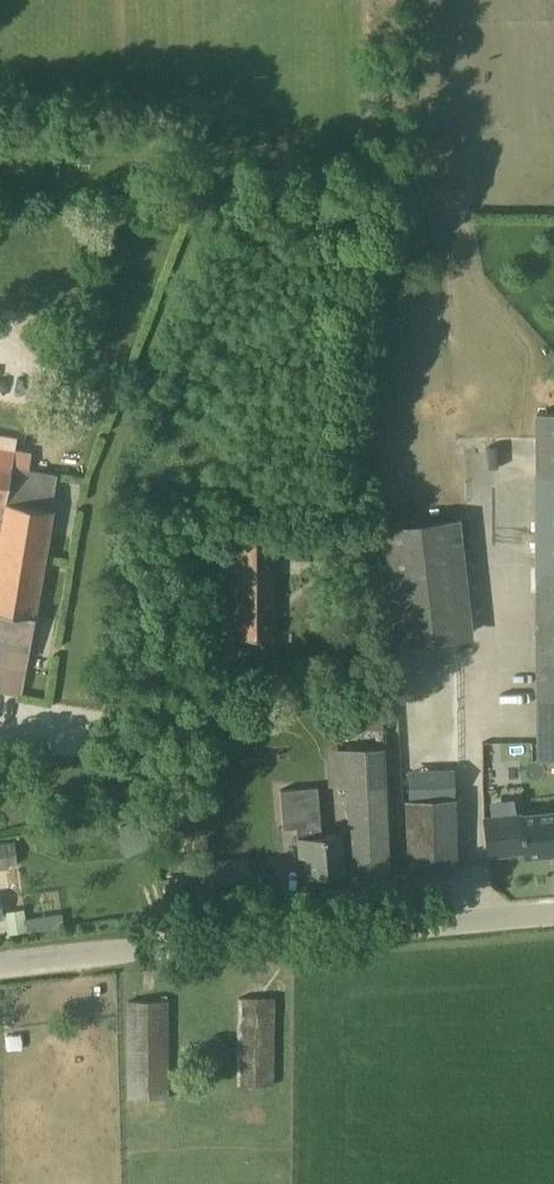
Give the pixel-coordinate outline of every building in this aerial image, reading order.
[(538,412),(541,669),(541,760),(553,760),(553,412),(538,412)] [(21,695),(43,561),(52,510),(57,474),(12,467),(16,439),(0,436),(0,502),(6,503),(0,540),(0,691),(21,695)] [(465,636),(457,516),(381,521),(390,642),(465,636)] [(273,534),(238,534),(239,638),(273,638),(273,534)] [(211,559),(229,559),(228,540),(211,540),(211,559)] [(382,709),(363,709),(363,729),(383,728),(382,709)] [(385,748),(346,750),(348,786),(351,871),(390,869),(385,748)] [(400,780),(404,864),(453,862),(450,778),(400,780)] [(323,808),(320,808),(318,787),(281,790),(284,829),(297,828),(299,855),(307,855),(308,874),(345,871),(342,835),(325,837),(323,808)] [(525,815),(529,855),(553,853),(553,812),(525,815)] [(9,868),(5,847),(0,847),(0,869),(9,868)] [(245,857),(216,860),(219,880),(246,878),(245,857)] [(166,898),(181,895),(177,877),(162,880),(166,898)] [(24,909),(5,912),(8,933),(27,931),(24,909)] [(274,998),(240,998),(239,1085),(273,1086),(274,998)] [(168,1001),(128,1001),(128,1029),(128,1099),(168,1098),(168,1001)]
